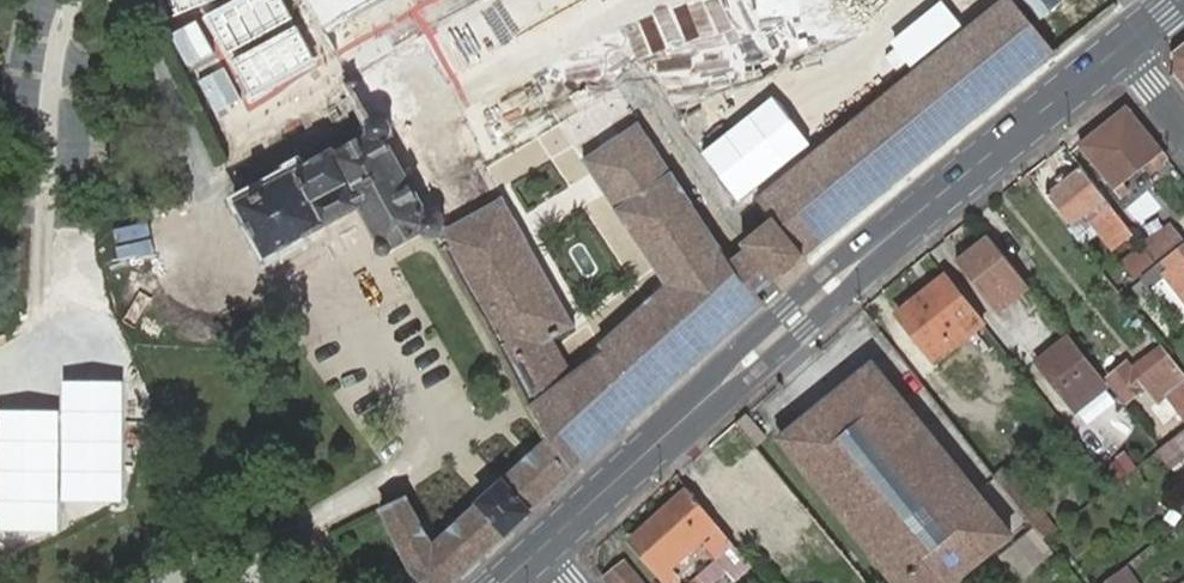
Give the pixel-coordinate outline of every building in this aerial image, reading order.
[(1054,59),(1014,6),(1022,0),(937,0),(964,36),(800,159),(824,191),(842,177),(861,203),(1054,59)] [(866,57),(875,78),(922,56),(913,36),(866,57)] [(1183,86),(1183,43),(1174,51),(1173,71),(1183,86)] [(1166,158),(1126,108),(1079,146),(1120,196),(1128,189),(1123,183),(1155,158),(1159,164),(1166,158)] [(375,115),(358,117),(233,185),(227,189),(263,258),(353,210),(375,250),(410,230),(418,237),(431,232),(439,223),(426,199),(433,196),(424,181),(415,167),(394,171),(375,135),(381,124),(375,115)] [(721,255),(635,118),(577,156),(658,282),(594,337),(596,346),(568,368),(518,402),(538,436),(496,475),(527,509),(761,300),(752,290),(762,283),(732,247),(721,255)] [(1134,233),(1081,168),(1048,195),(1073,224),(1068,229),(1083,247),(1105,230),(1117,246),(1134,233)] [(1149,191),(1130,203),(1142,222),(1161,210),(1149,191)] [(439,223),(431,232),(518,402),(568,368),(550,335),(570,324),(497,193),(439,223)] [(762,283),(797,254),(761,211),(726,239),(732,247),(762,283)] [(1169,225),(1143,244),(1144,244),(1156,260),(1181,239),(1169,225)] [(1030,287),(989,235),(957,261),(999,314),(1005,308),(998,299),(1016,284),(1023,293),(1030,287)] [(1156,260),(1144,244),(1126,258),(1137,273),(1156,260)] [(1142,279),(1149,288),(1163,277),(1183,303),(1183,245),(1142,279)] [(898,314),(940,362),(985,325),(944,276),(898,314)] [(998,299),(1005,308),(1023,293),(1016,284),(998,299)] [(1067,339),(1036,363),(1075,416),(1107,392),(1067,339)] [(1127,403),(1146,387),(1159,403),(1183,383),(1183,380),(1161,352),(1134,373),(1127,365),(1110,379),(1127,403)] [(778,441),(893,582),(952,582),(1009,536),(871,366),(778,441)] [(1174,407),(1183,419),(1183,399),(1174,407)] [(753,537),(797,501),(755,451),(696,501),(716,525),(726,516),(732,511),(753,537)] [(465,502),(497,537),(512,522),(527,509),(496,475),(481,488),(465,502)] [(696,501),(688,490),(633,542),(668,582),(671,582),(676,579),(668,569),(711,531),(716,525),(696,501)] [(415,582),(448,582),(497,537),(465,502),(424,539),(399,493),(370,508),(400,568),(415,582)] [(746,540),(726,516),(716,525),(734,546),(736,548),(746,540)] [(716,525),(711,531),(716,538),(710,543),(722,555),(734,546),(716,525)] [(746,561),(736,548),(734,546),(722,555),(689,582),(691,582),(721,582),(746,561)] [(606,582),(641,582),(624,563),(604,580),(606,582)] [(1126,567),(1105,582),(1139,582),(1126,567)]
